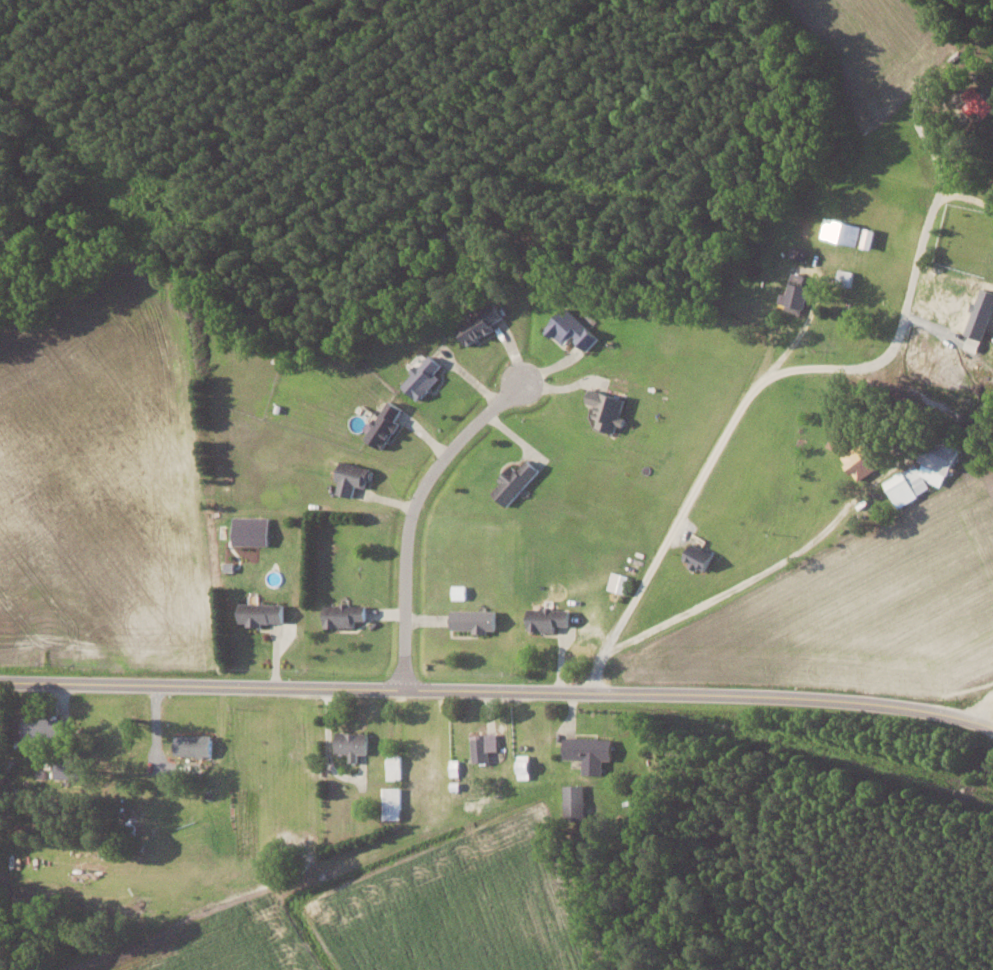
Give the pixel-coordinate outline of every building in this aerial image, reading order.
[(964,106),(972,114),(976,110),(984,117),(992,109),(992,104),(973,84),(961,95),(968,102),(964,106)] [(857,245),(862,225),(825,216),(820,236),(857,245)] [(802,313),(809,286),(789,281),(786,294),(780,292),(777,307),(802,313)] [(969,334),(964,347),(979,352),(992,309),(992,290),(981,286),(965,333),(969,334)] [(456,326),(466,343),(505,320),(495,303),(456,326)] [(599,337),(565,306),(545,328),(563,345),(572,336),(587,350),(599,337)] [(419,400),(440,377),(435,372),(442,364),(429,353),(401,384),(419,400)] [(625,397),(590,388),(586,402),(597,405),(594,417),(598,418),(596,427),(615,432),(617,424),(623,426),(625,417),(620,416),(625,397)] [(403,408),(388,399),(368,431),(369,431),(365,438),(383,449),(399,422),(395,420),(403,408)] [(898,508),(919,496),(921,492),(930,487),(926,479),(944,486),(960,444),(936,434),(921,473),(916,463),(884,481),(898,508)] [(880,466),(865,442),(842,457),(858,481),(880,466)] [(340,480),(336,492),(353,497),(356,485),(367,488),(372,468),(341,460),(336,480),(340,480)] [(490,490),(507,506),(539,471),(531,464),(522,474),(513,466),(490,490)] [(233,544),(269,545),(269,517),(234,516),(233,544)] [(713,552),(690,544),(684,562),(707,570),(713,552)] [(239,623),(283,624),(284,603),(239,603),(239,623)] [(325,628),(355,627),(355,621),(366,620),(366,605),(350,605),(350,603),(324,604),(325,628)] [(570,625),(570,609),(528,608),(528,631),(556,631),(556,624),(570,625)] [(496,610),(452,609),(451,631),(496,631),(496,610)] [(59,739),(59,717),(21,718),(22,740),(59,739)] [(336,752),(350,753),(349,761),(358,761),(358,753),(367,754),(368,733),(336,732),(336,752)] [(489,761),(489,751),(498,751),(497,733),(471,734),(472,762),(489,761)] [(174,735),(175,756),(212,756),(212,735),(174,735)] [(612,760),(613,738),(565,737),(564,758),(583,759),(583,773),(603,774),(603,759),(612,760)] [(401,780),(401,754),(387,754),(387,779),(401,780)] [(529,754),(517,755),(518,779),(530,778),(529,754)] [(76,762),(54,761),(53,778),(75,778),(76,762)] [(564,784),(565,821),(586,820),(584,784),(564,784)] [(401,787),(383,787),(384,820),(401,819),(401,787)]
